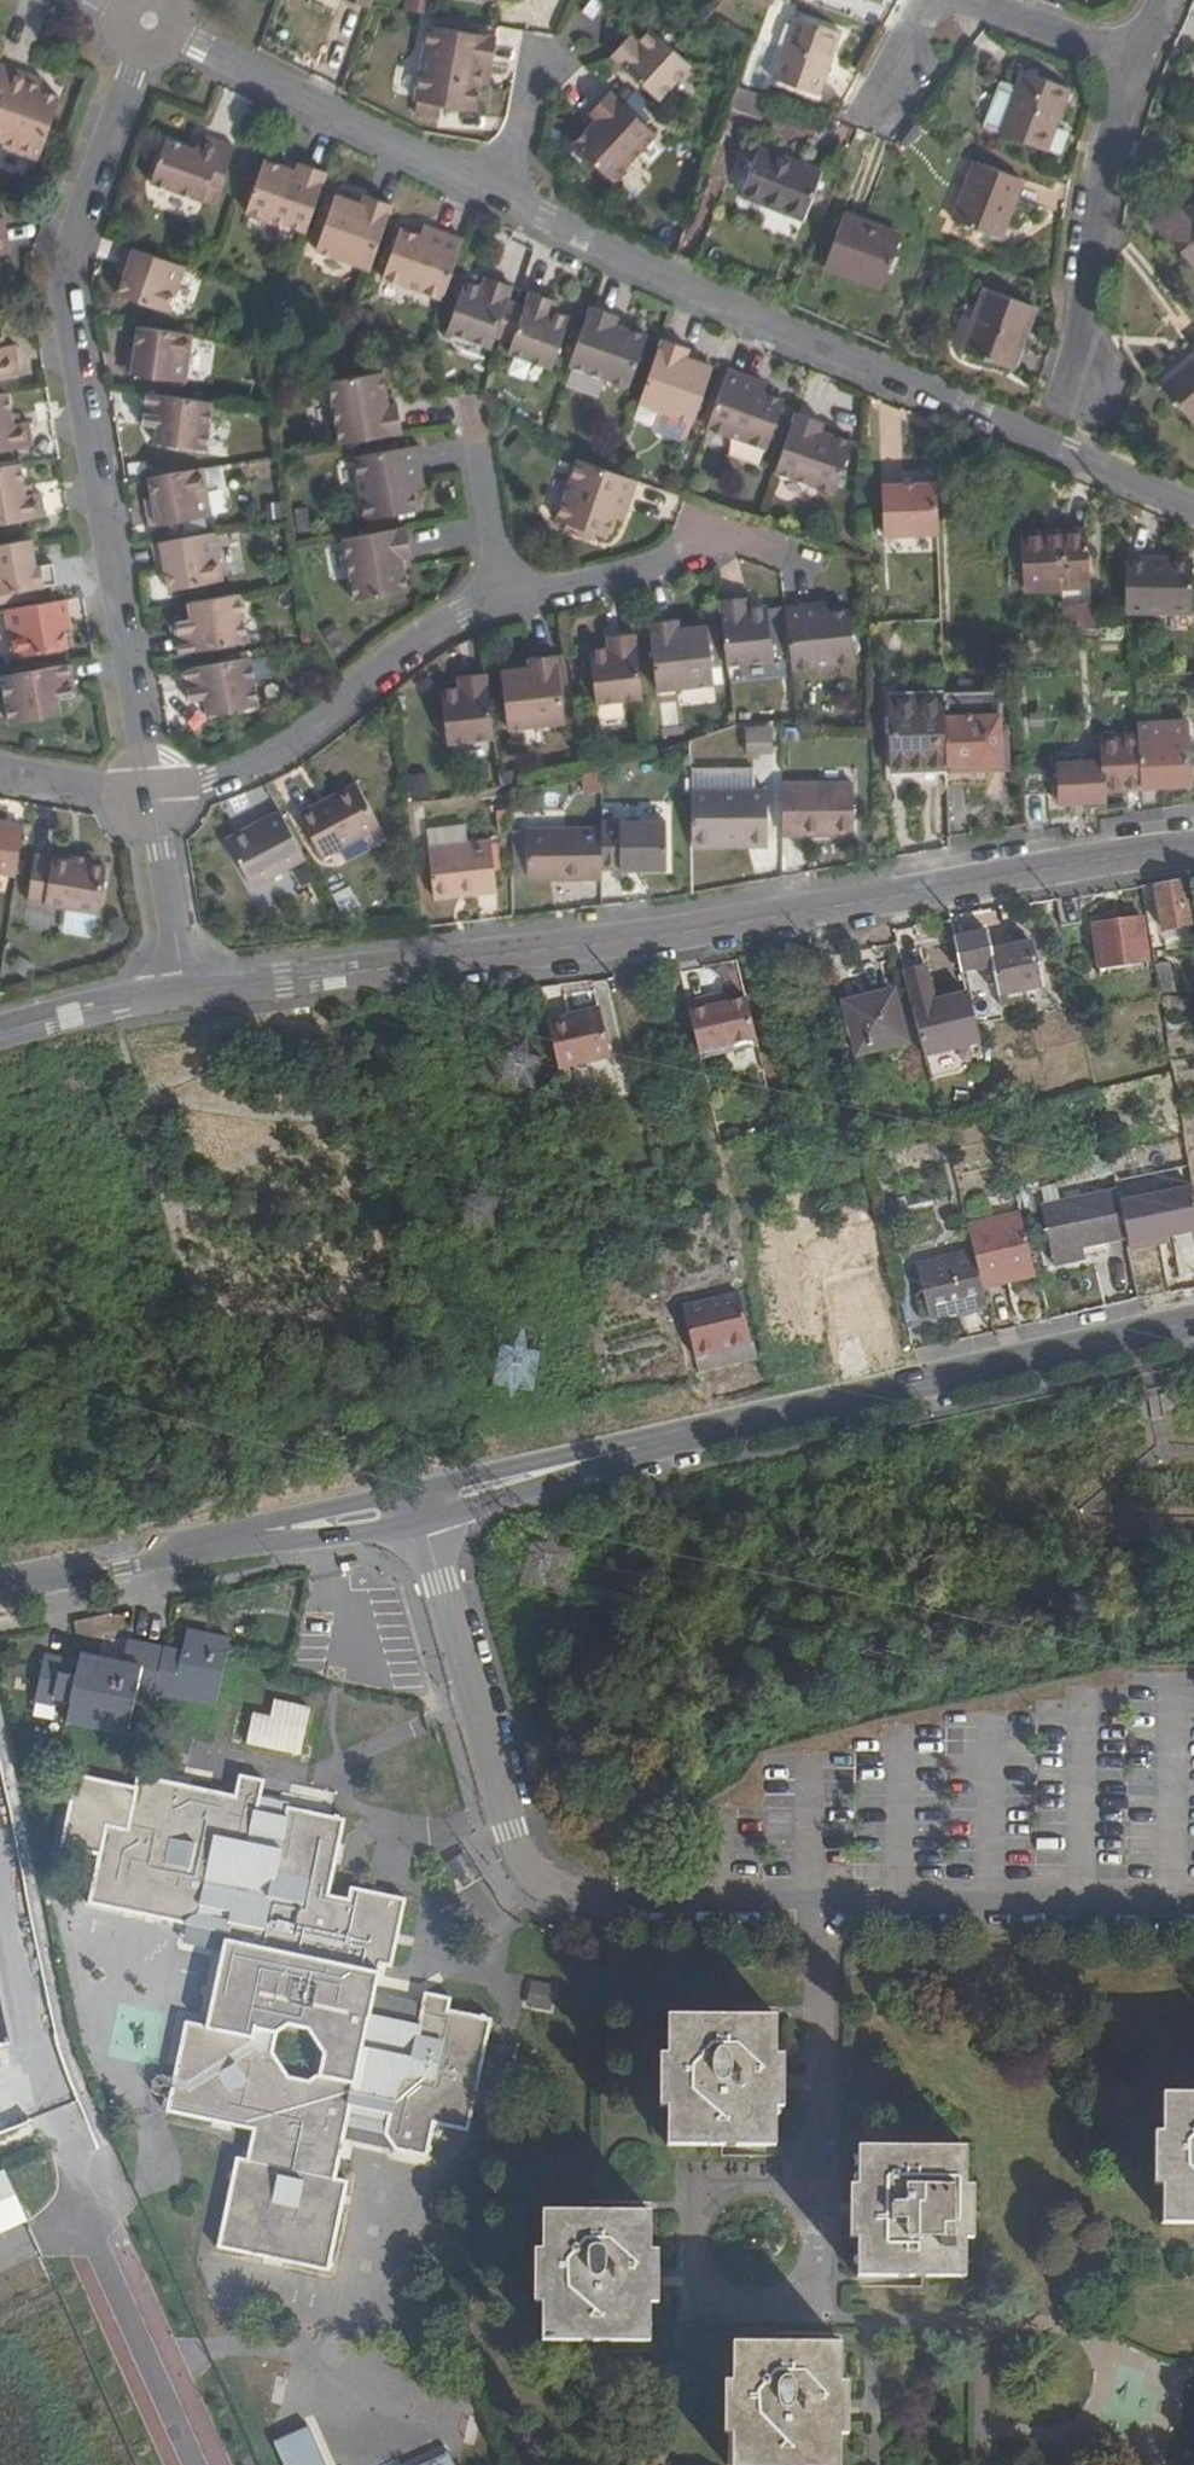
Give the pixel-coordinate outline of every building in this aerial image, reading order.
[(403,7),(429,14),(432,0),(404,0),(403,7)] [(771,79),(815,96),(838,35),(794,19),(771,79)] [(483,65),(494,66),(499,38),(431,26),(418,101),(475,110),(480,83),(483,65)] [(610,55),(660,101),(692,66),(653,30),(641,43),(638,40),(629,49),(623,43),(610,55)] [(630,35),(623,43),(629,49),(638,40),(630,35)] [(755,81),(770,41),(755,36),(740,76),(755,81)] [(29,74),(0,65),(0,141),(6,143),(4,148),(41,161),(61,99),(40,92),(26,86),(29,74)] [(491,86),(494,66),(483,65),(480,83),(491,86)] [(998,130),(1040,146),(1062,83),(1021,68),(998,130)] [(44,78),(29,74),(26,86),(40,92),(44,78)] [(729,107),(753,114),(760,94),(736,86),(729,107)] [(584,109),(586,112),(591,116),(578,130),(569,140),(610,178),(619,174),(626,168),(623,163),(651,132),(605,88),(584,109)] [(591,116),(586,112),(575,124),(578,130),(591,116)] [(195,150),(187,146),(166,139),(151,183),(204,202),(211,185),(221,190),(236,147),(201,135),(199,142),(195,150)] [(190,139),(187,146),(195,150),(199,142),(190,139)] [(816,171),(757,147),(740,192),(799,215),(816,171)] [(296,172),(300,163),(291,160),(288,169),(296,172)] [(949,218),(996,235),(1016,176),(970,160),(949,218)] [(306,235),(327,173),(300,163),(296,172),(288,169),(265,162),(246,213),(250,215),(250,219),(262,223),(266,221),(306,235)] [(362,206),(364,200),(344,193),(342,198),(362,206)] [(372,264),(393,205),(366,195),(364,200),(362,206),(342,198),(336,196),(318,245),(372,264)] [(1165,230),(1193,267),(1193,206),(1165,230)] [(791,235),(797,219),(765,208),(759,224),(791,235)] [(830,267),(883,286),(900,237),(847,218),(830,267)] [(428,243),(434,229),(424,226),(418,240),(428,243)] [(443,301),(465,241),(434,229),(428,243),(418,240),(415,238),(403,234),(399,233),(382,279),(443,301)] [(406,229),(403,234),(415,238),(418,233),(406,229)] [(136,249),(127,246),(118,274),(126,277),(136,249)] [(171,314),(188,267),(136,249),(126,277),(119,296),(171,314)] [(490,349),(492,343),(508,299),(513,286),(494,280),(490,290),(465,282),(448,333),(490,349)] [(511,350),(509,354),(552,369),(570,318),(546,310),(550,298),(531,291),(526,305),(511,350)] [(960,353),(1007,369),(1029,308),(981,292),(960,353)] [(492,343),(501,347),(517,303),(508,299),(492,343)] [(501,347),(511,350),(526,305),(517,303),(501,347)] [(619,317),(592,307),(571,367),(610,380),(612,386),(625,390),(627,386),(629,387),(648,337),(625,329),(616,326),(619,317)] [(616,326),(625,329),(628,319),(619,317),(616,326)] [(149,329),(139,327),(135,354),(145,356),(149,329)] [(149,329),(145,356),(142,376),(196,383),(202,336),(149,329)] [(690,350),(662,341),(641,399),(696,418),(713,369),(707,366),(687,359),(688,354),(690,350)] [(18,374),(12,347),(5,348),(0,348),(0,378),(18,374)] [(687,359),(707,366),(709,361),(688,354),(687,359)] [(1193,418),(1193,355),(1158,385),(1189,422),(1193,418)] [(760,377),(730,367),(709,427),(768,448),(784,400),(781,399),(768,394),(764,392),(756,389),(760,377)] [(339,445),(404,433),(399,403),(388,404),(386,395),(382,372),(329,382),(324,388),(326,398),(332,400),(339,445)] [(768,380),(760,377),(756,389),(764,392),(768,380)] [(768,394),(781,399),(782,393),(770,389),(768,394)] [(210,402),(140,393),(137,415),(156,418),(155,427),(153,445),(203,451),(210,402)] [(388,404),(399,403),(397,393),(386,395),(388,404)] [(1,394),(0,394),(0,450),(25,445),(21,423),(13,424),(5,425),(4,416),(1,394)] [(824,422),(797,412),(776,475),(817,488),(818,494),(830,496),(833,494),(837,494),(853,443),(831,436),(821,433),(824,422)] [(5,425),(13,424),(12,415),(4,416),(5,425)] [(156,418),(137,415),(136,423),(155,427),(156,418)] [(835,427),(824,422),(821,433),(831,436),(835,427)] [(414,505),(412,493),(411,487),(410,479),(422,477),(417,445),(353,456),(363,519),(415,510),(414,505)] [(639,481),(580,460),(559,520),(606,537),(608,531),(612,520),(614,516),(616,509),(629,513),(639,481)] [(14,466),(0,468),(0,524),(38,518),(33,495),(27,495),(19,496),(17,486),(14,466)] [(221,514),(213,468),(158,477),(162,497),(166,524),(221,514)] [(410,479),(411,487),(423,485),(422,477),(410,479)] [(932,477),(875,479),(877,535),(934,533),(932,477)] [(25,486),(17,486),(19,496),(27,495),(25,486)] [(166,524),(162,497),(153,499),(157,525),(166,524)] [(616,509),(614,516),(626,521),(629,513),(616,509)] [(612,520),(608,531),(613,533),(617,523),(612,520)] [(413,558),(408,528),(345,539),(351,581),(346,583),(348,596),(355,601),(407,591),(404,569),(403,560),(413,558)] [(233,583),(224,532),(170,541),(175,569),(178,592),(233,583)] [(1093,586),(1091,535),(1022,539),(1026,589),(1093,586)] [(31,540),(0,546),(0,595),(57,584),(52,563),(36,565),(31,540)] [(170,541),(161,543),(165,571),(175,569),(170,541)] [(414,567),(413,558),(403,560),(404,569),(414,567)] [(1192,614),(1190,562),(1125,562),(1127,613),(1192,614)] [(240,596),(191,604),(195,627),(196,636),(177,639),(180,657),(249,647),(240,596)] [(720,601),(728,668),(773,661),(767,607),(741,611),(741,599),(720,601)] [(826,599),(817,600),(818,612),(827,611),(826,599)] [(51,602),(56,629),(65,627),(60,600),(51,602)] [(786,604),(793,667),(854,659),(849,610),(843,611),(833,611),(827,611),(818,612),(817,600),(786,604)] [(0,611),(0,628),(5,658),(60,648),(56,629),(51,602),(0,611)] [(1092,603),(1063,602),(1063,626),(1091,626),(1092,603)] [(678,628),(678,624),(677,616),(650,620),(656,683),(714,677),(709,625),(704,625),(678,628)] [(196,636),(195,627),(176,630),(177,639),(196,636)] [(596,704),(644,699),(636,632),(616,635),(616,646),(590,649),(596,704)] [(530,667),(507,669),(503,670),(508,725),(565,718),(559,654),(530,658),(530,663),(530,667)] [(251,659),(184,669),(189,695),(206,692),(207,702),(210,717),(260,709),(251,659)] [(72,664),(2,677),(10,725),(63,717),(60,698),(58,690),(75,687),(72,664)] [(448,742),(495,736),(487,670),(467,672),(468,685),(443,688),(448,742)] [(58,690),(60,698),(77,696),(75,687),(58,690)] [(206,692),(189,695),(190,703),(207,702),(206,692)] [(945,705),(948,787),(991,787),(992,766),(1001,766),(1001,695),(945,694),(945,705)] [(948,787),(945,705),(891,707),(894,784),(919,784),(920,799),(948,798),(948,787)] [(919,795),(919,784),(894,784),(891,707),(885,707),(888,795),(919,795)] [(1139,744),(1142,789),(1190,783),(1184,713),(1137,716),(1139,744)] [(774,752),(773,732),(744,733),(745,752),(774,752)] [(1102,791),(1142,789),(1139,744),(1102,746),(1102,764),(1058,767),(1060,806),(1102,804),(1102,791)] [(408,773),(411,796),(427,793),(424,771),(408,773)] [(782,783),(782,835),(855,835),(854,783),(782,783)] [(318,852),(322,860),(381,827),(357,785),(299,816),(318,852)] [(691,796),(692,849),(765,848),(765,795),(691,796)] [(284,816),(280,810),(260,821),(264,827),(284,816)] [(306,857),(287,821),(284,816),(264,827),(260,821),(227,840),(251,887),(306,857)] [(603,870),(681,869),(680,820),(602,821),(603,870)] [(15,876),(23,827),(0,823),(0,873),(15,876)] [(530,829),(530,835),(531,876),(598,875),(596,828),(530,829)] [(431,893),(502,892),(502,884),(501,843),(428,845),(431,893)] [(88,862),(71,860),(35,854),(27,900),(69,907),(66,929),(95,934),(106,865),(88,862)] [(73,854),(71,860),(88,862),(89,856),(73,854)] [(1190,924),(1184,884),(1156,888),(1162,929),(1190,924)] [(1002,914),(982,914),(987,935),(960,943),(965,961),(992,953),(1006,1004),(1022,999),(1020,989),(1042,982),(1033,949),(1013,954),(1002,914)] [(1146,961),(1140,919),(1093,927),(1101,969),(1146,961)] [(929,970),(907,975),(927,1057),(982,1044),(970,992),(936,1000),(929,970)] [(886,985),(827,999),(842,1058),(901,1044),(886,985)] [(725,990),(712,993),(715,1004),(727,1001),(725,990)] [(712,993),(688,999),(701,1052),(758,1037),(748,996),(715,1004),(712,993)] [(598,1011),(548,1022),(558,1064),(608,1052),(598,1011)] [(759,1045),(758,1037),(701,1052),(702,1059),(759,1045)] [(1054,1252),(1128,1237),(1121,1202),(1118,1186),(1044,1202),(1054,1252)] [(1121,1202),(1128,1237),(1130,1244),(1193,1232),(1193,1187),(1121,1202)] [(1020,1218),(968,1231),(983,1292),(1036,1278),(1020,1218)] [(972,1253),(913,1267),(926,1321),(985,1307),(972,1253)] [(737,1296),(683,1308),(699,1375),(755,1363),(737,1296)] [(484,1379),(529,1388),(536,1353),(491,1344),(484,1379)] [(50,1655),(43,1680),(47,1702),(57,1704),(58,1697),(73,1700),(69,1719),(131,1734),(142,1687),(217,1706),(232,1639),(188,1628),(183,1651),(130,1638),(124,1661),(81,1650),(79,1661),(78,1666),(60,1662),(61,1657),(50,1655)] [(79,1661),(61,1657),(60,1662),(78,1666),(79,1661)] [(47,1702),(43,1680),(38,1699),(47,1702)] [(267,1714),(251,1711),(243,1743),(299,1757),(311,1707),(271,1698),(267,1714)] [(351,1900),(328,1895),(344,1817),(259,1799),(263,1778),(242,1774),(238,1795),(139,1775),(129,1828),(106,1823),(90,1901),(184,1922),(180,1945),(224,1953),(208,2027),(187,2024),(169,2110),(256,2129),(249,2161),(238,2159),(221,2245),(328,2268),(347,2181),(335,2179),(349,2112),(388,2121),(391,2131),(400,2146),(432,2152),(438,2120),(473,2124),(492,2016),(447,2008),(450,1996),(425,1992),(423,2004),(373,1996),(378,1962),(391,1963),(404,1898),(354,1886),(351,1900)] [(525,2007),(552,2012),(557,1984),(530,1980),(525,2007)] [(779,2052),(780,2014),(669,2013),(669,2051),(660,2051),(660,2103),(669,2102),(669,2142),(779,2143),(781,2104),(790,2104),(790,2085),(790,2052),(779,2052)] [(1162,2094),(1162,2132),(1155,2132),(1154,2184),(1163,2184),(1163,2225),(1193,2224),(1193,2095),(1162,2094)] [(967,2183),(966,2144),(858,2144),(857,2183),(850,2183),(851,2223),(852,2235),(860,2235),(860,2273),(967,2272),(967,2236),(975,2236),(975,2184),(967,2183)] [(7,2170),(0,2173),(0,2226),(27,2213),(7,2170)] [(651,2251),(650,2214),(544,2213),(545,2250),(536,2251),(536,2307),(545,2307),(545,2345),(651,2345),(651,2306),(661,2306),(661,2282),(661,2252),(651,2251)] [(735,2346),(735,2385),(727,2385),(726,2436),(735,2436),(735,2464),(842,2464),(841,2436),(851,2436),(851,2416),(850,2386),(842,2386),(840,2346),(735,2346)] [(273,2440),(283,2464),(325,2464),(309,2426),(273,2440)] [(449,2454),(421,2464),(453,2464),(449,2454)]
